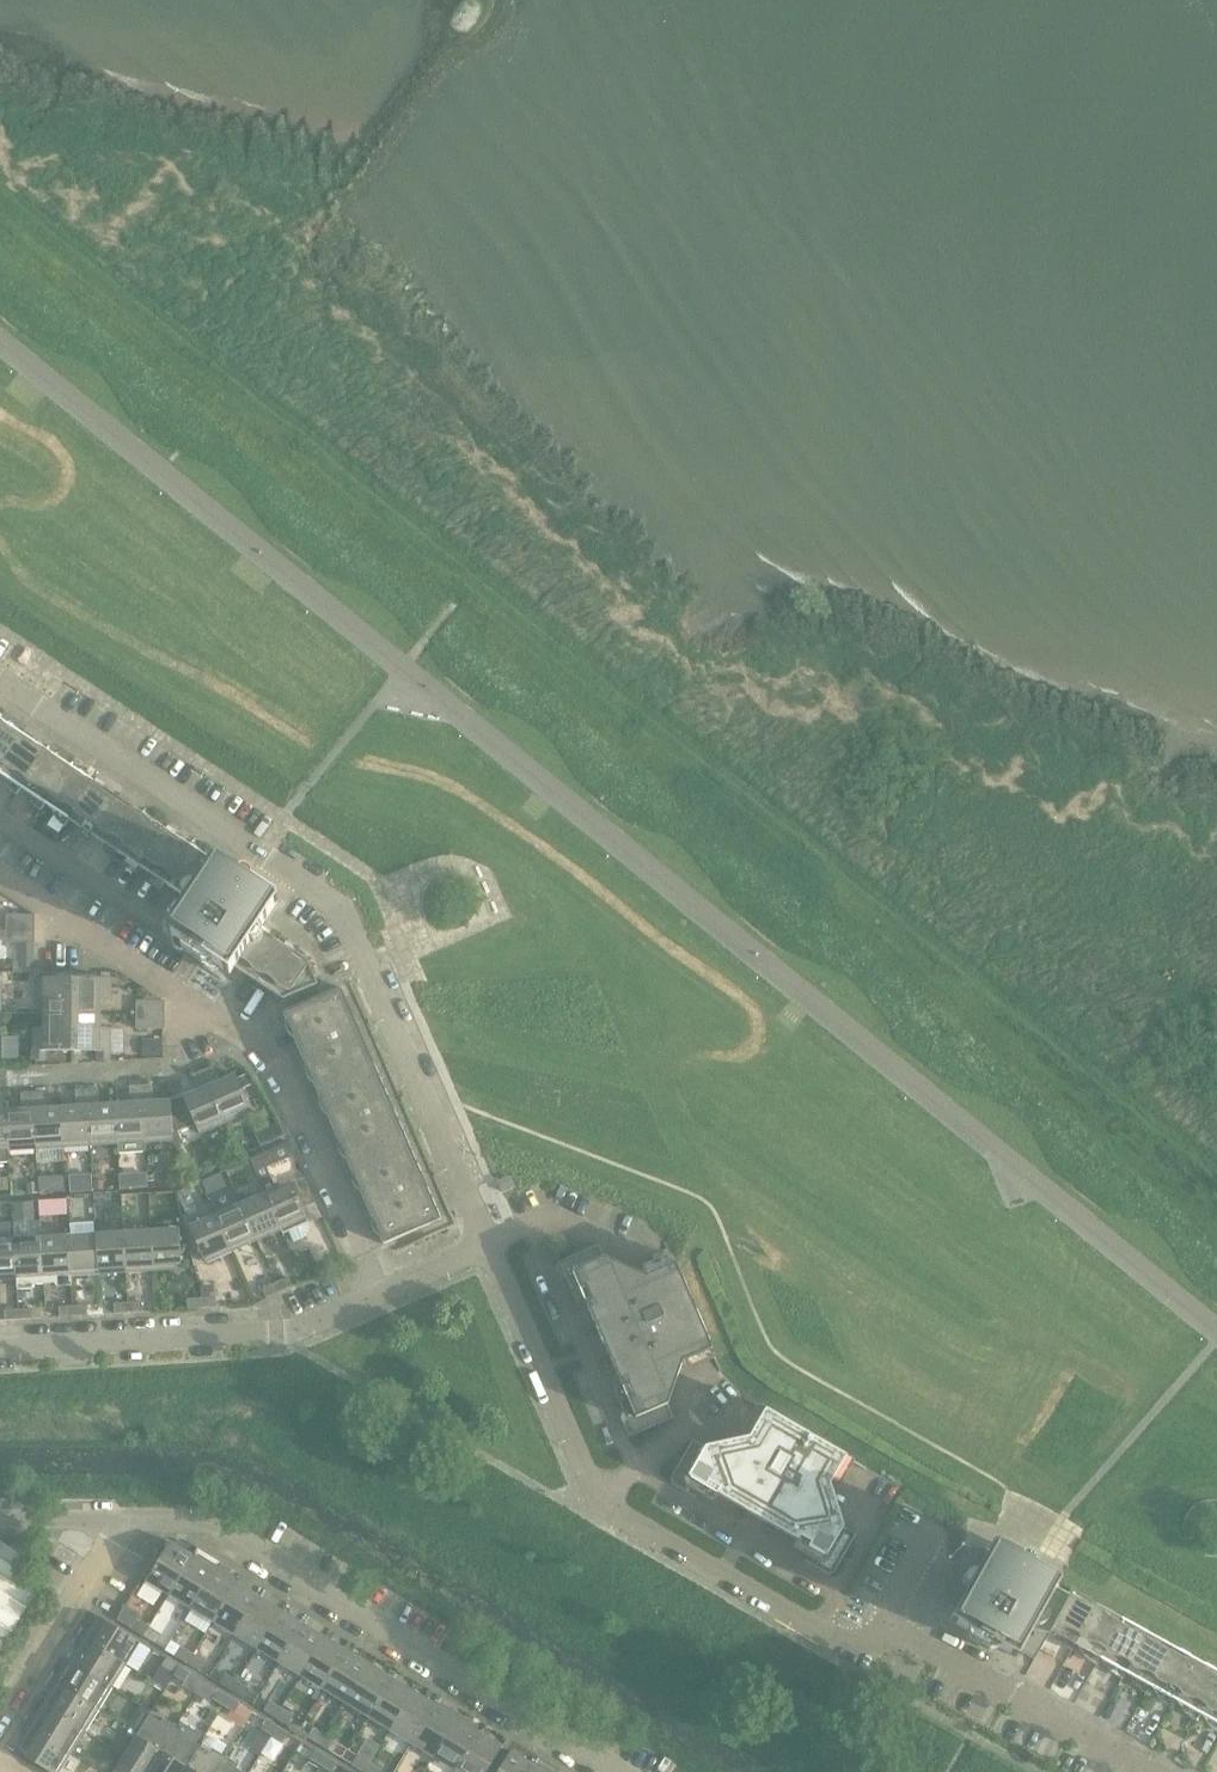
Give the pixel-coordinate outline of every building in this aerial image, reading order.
[(23,734),(0,719),(0,769),(23,734)] [(0,769),(0,775),(21,789),(47,750),(23,734),(0,769)] [(47,750),(21,789),(45,805),(71,766),(47,750)] [(71,766),(45,805),(69,820),(95,782),(71,766)] [(95,782),(69,820),(93,836),(118,798),(95,782)] [(118,798),(93,836),(117,852),(142,814),(118,798)] [(142,814),(117,852),(141,868),(166,829),(142,814)] [(166,829),(141,868),(165,884),(190,845),(166,829)] [(190,845),(165,884),(188,899),(189,900),(215,861),(214,861),(190,845)] [(189,900),(188,899),(166,933),(231,975),(235,968),(284,1000),(319,985),(308,961),(261,930),(279,903),(277,897),(255,882),(254,878),(252,876),(249,874),(246,874),(242,874),(220,859),(214,860),(214,861),(215,861),(189,900)] [(7,915),(7,929),(35,930),(36,915),(7,915)] [(35,930),(7,929),(7,944),(19,944),(35,944),(35,930)] [(35,944),(19,944),(18,968),(35,968),(35,944)] [(45,1001),(45,1015),(73,1015),(73,979),(35,978),(35,1001),(45,1001)] [(73,979),(73,1015),(101,1015),(101,1001),(111,1002),(111,979),(73,979)] [(341,988),(288,1012),(388,1243),(442,1220),(341,988)] [(137,1001),(137,1015),(165,1016),(165,1001),(137,1001)] [(73,1015),(45,1015),(45,1028),(35,1028),(34,1061),(46,1061),(46,1051),(72,1051),(73,1015)] [(73,1015),(72,1051),(99,1052),(99,1062),(110,1062),(111,1029),(101,1029),(101,1015),(73,1015)] [(165,1016),(137,1015),(137,1030),(165,1030),(165,1016)] [(17,1054),(1,1054),(1,1064),(17,1064),(17,1054)] [(214,1066),(203,1071),(226,1123),(252,1111),(243,1089),(238,1079),(237,1076),(221,1082),(214,1066)] [(172,1101),(171,1101),(173,1134),(196,1124),(200,1134),(226,1123),(203,1071),(193,1076),(200,1091),(183,1098),(172,1101)] [(250,1074),(238,1079),(243,1089),(254,1084),(250,1074)] [(153,1085),(142,1086),(145,1142),(174,1140),(173,1134),(171,1101),(154,1102),(153,1085)] [(131,1104),(116,1105),(118,1144),(119,1154),(146,1152),(145,1142),(142,1086),(130,1087),(131,1104)] [(77,1107),(61,1108),(64,1147),(91,1145),(87,1089),(76,1090),(77,1107)] [(99,1089),(87,1089),(91,1145),(118,1144),(116,1105),(100,1106),(99,1089)] [(45,1092),(33,1093),(36,1149),(64,1147),(61,1108),(46,1109),(45,1092)] [(23,1110),(7,1111),(9,1151),(36,1149),(33,1093),(22,1093),(23,1110)] [(10,1162),(9,1151),(7,1111),(0,1112),(0,1163),(10,1162)] [(255,1134),(261,1147),(287,1136),(281,1122),(255,1134)] [(290,1143),(251,1160),(266,1194),(282,1230),(285,1237),(286,1237),(285,1234),(290,1232),(295,1243),(296,1243),(296,1242),(300,1240),(304,1238),(308,1236),(310,1232),(310,1228),(309,1224),(323,1218),(305,1177),(277,1190),(267,1168),(296,1156),(290,1143)] [(169,1170),(155,1173),(157,1183),(171,1181),(169,1170)] [(221,1173),(202,1181),(208,1195),(227,1187),(221,1173)] [(129,1175),(120,1175),(121,1188),(122,1188),(130,1188),(129,1175)] [(64,1176),(55,1177),(56,1192),(65,1192),(64,1176)] [(510,1177),(499,1182),(504,1193),(515,1188),(510,1177)] [(0,1180),(0,1191),(9,1190),(8,1179),(0,1180)] [(189,1187),(178,1192),(185,1209),(196,1204),(189,1187)] [(266,1194),(241,1205),(257,1241),(282,1230),(266,1194)] [(34,1204),(14,1205),(16,1222),(35,1220),(34,1204)] [(241,1205),(216,1216),(232,1252),(257,1241),(241,1205)] [(232,1252),(216,1216),(190,1227),(206,1263),(232,1252)] [(71,1236),(70,1237),(72,1275),(99,1274),(97,1235),(95,1235),(95,1223),(70,1224),(71,1236)] [(180,1230),(152,1231),(154,1270),(183,1269),(180,1230)] [(152,1231),(124,1233),(127,1272),(154,1270),(152,1231)] [(124,1233),(97,1235),(99,1274),(127,1272),(124,1233)] [(69,1236),(42,1238),(45,1284),(56,1283),(58,1287),(73,1286),(72,1275),(69,1236)] [(42,1238),(15,1240),(17,1279),(18,1289),(32,1288),(34,1284),(45,1284),(42,1238)] [(0,1241),(0,1280),(17,1279),(15,1240),(0,1241)] [(647,1277),(605,1258),(599,1245),(559,1262),(556,1268),(567,1293),(580,1287),(631,1404),(617,1409),(628,1434),(634,1436),(675,1418),(669,1405),(684,1362),(713,1349),(676,1264),(647,1277)] [(289,1278),(276,1283),(280,1293),(293,1287),(289,1278)] [(280,1293),(276,1283),(263,1289),(267,1298),(280,1293)] [(216,1297),(203,1298),(203,1308),(217,1307),(216,1297)] [(203,1308),(203,1298),(188,1299),(189,1309),(203,1308)] [(143,1302),(129,1303),(130,1313),(144,1312),(143,1302)] [(115,1304),(116,1314),(130,1313),(129,1303),(115,1304)] [(88,1305),(74,1306),(75,1316),(88,1315),(88,1305)] [(59,1307),(60,1317),(75,1316),(74,1306),(59,1307)] [(5,1310),(6,1320),(20,1319),(19,1309),(5,1310)] [(33,1309),(19,1309),(20,1319),(34,1319),(33,1309)] [(751,1437),(706,1447),(694,1440),(671,1478),(673,1484),(696,1498),(703,1485),(813,1549),(806,1561),(829,1575),(835,1573),(857,1535),(845,1528),(831,1484),(847,1456),(767,1409),(751,1437)] [(43,1584),(23,1571),(30,1559),(0,1541),(0,1653),(43,1584)] [(147,1581),(141,1592),(157,1602),(164,1591),(170,1595),(194,1557),(171,1542),(147,1581)] [(968,1588),(958,1605),(950,1620),(1017,1658),(1021,1652),(1036,1660),(1052,1631),(1051,1631),(1073,1590),(1059,1583),(1059,1582),(1058,1577),(1034,1563),(1033,1560),(1031,1557),(1028,1556),(1025,1556),(1021,1556),(997,1543),(992,1544),(987,1554),(983,1553),(979,1553),(976,1553),(973,1553),(972,1554),(969,1555),(967,1556),(965,1558),(964,1559),(962,1561),(961,1564),(960,1567),(959,1568),(959,1570),(959,1571),(959,1573),(960,1576),(960,1577),(961,1579),(962,1582),(964,1585),(966,1586),(968,1588)] [(194,1557),(170,1595),(192,1608),(218,1567),(205,1559),(203,1562),(194,1557)] [(218,1567),(192,1608),(214,1622),(238,1584),(228,1578),(230,1574),(218,1567)] [(238,1584),(214,1622),(236,1635),(260,1597),(238,1584)] [(1051,1631),(1052,1631),(1076,1644),(1098,1604),(1094,1602),(1090,1598),(1082,1594),(1076,1592),(1073,1590),(1051,1631)] [(260,1597),(236,1635),(258,1649),(282,1611),(260,1597)] [(1098,1604),(1076,1644),(1101,1658),(1123,1618),(1119,1616),(1115,1612),(1107,1608),(1102,1607),(1098,1604)] [(282,1611),(258,1649),(280,1662),(304,1624),(282,1611)] [(85,1628),(80,1637),(126,1665),(140,1642),(98,1617),(89,1631),(85,1628)] [(1123,1618),(1101,1658),(1126,1672),(1148,1632),(1145,1630),(1140,1626),(1132,1621),(1127,1620),(1123,1618)] [(131,1629),(144,1637),(149,1628),(137,1620),(131,1629)] [(304,1624),(280,1662),(302,1676),(303,1676),(326,1638),(304,1624)] [(149,1628),(144,1637),(156,1644),(161,1635),(149,1628)] [(1148,1632),(1126,1672),(1151,1686),(1173,1646),(1170,1644),(1165,1640),(1157,1635),(1152,1634),(1148,1632)] [(79,1648),(71,1662),(112,1687),(126,1665),(80,1637),(75,1645),(79,1648)] [(303,1676),(302,1676),(325,1690),(348,1651),(326,1638),(303,1676)] [(1173,1646),(1151,1686),(1176,1700),(1198,1660),(1195,1658),(1191,1654),(1183,1649),(1177,1648),(1173,1646)] [(176,1656),(188,1664),(193,1655),(181,1647),(176,1656)] [(348,1651),(325,1690),(347,1703),(370,1665),(348,1651)] [(193,1655),(188,1664),(200,1671),(205,1662),(193,1655)] [(1176,1700),(1201,1714),(1216,1686),(1216,1669),(1216,1668),(1208,1663),(1202,1662),(1198,1660),(1176,1700)] [(58,1672),(53,1681),(99,1709),(112,1687),(71,1662),(62,1675),(58,1672)] [(370,1665),(347,1703),(369,1717),(392,1678),(370,1665)] [(180,1667),(174,1676),(185,1682),(191,1673),(180,1667)] [(159,1670),(153,1679),(167,1688),(172,1678),(159,1670)] [(220,1683),(232,1691),(237,1682),(225,1674),(220,1683)] [(392,1678),(369,1717),(391,1730),(414,1692),(392,1678)] [(52,1692),(44,1705),(85,1731),(99,1709),(53,1681),(48,1689),(52,1692)] [(237,1682),(232,1691),(244,1698),(250,1689),(237,1682)] [(1201,1714),(1216,1723),(1216,1686),(1201,1714)] [(213,1699),(224,1706),(229,1697),(218,1690),(213,1699)] [(414,1692),(391,1730),(413,1743),(436,1705),(414,1692)] [(229,1697),(224,1706),(232,1711),(235,1713),(240,1704),(229,1697)] [(264,1710),(276,1718),(282,1709),(270,1701),(264,1710)] [(232,1711),(228,1718),(244,1728),(254,1712),(240,1704),(235,1713),(232,1711)] [(31,1716),(26,1725),(72,1753),(85,1731),(44,1705),(35,1719),(31,1716)] [(436,1705),(413,1743),(435,1757),(460,1715),(447,1708),(445,1711),(436,1705)] [(282,1709),(276,1718),(288,1725),(294,1716),(282,1709)] [(130,1771),(150,1771),(177,1727),(165,1719),(162,1722),(150,1715),(135,1740),(125,1756),(119,1765),(130,1771)] [(460,1715),(435,1757),(457,1770),(480,1732),(471,1726),(473,1723),(460,1715)] [(262,1729),(273,1736),(278,1727),(267,1720),(262,1729)] [(150,1771),(183,1771),(200,1745),(197,1743),(202,1735),(183,1723),(180,1728),(177,1727),(150,1771)] [(26,1725),(21,1733),(25,1736),(16,1750),(52,1771),(60,1771),(72,1753),(26,1725)] [(278,1727),(273,1736),(284,1743),(289,1734),(278,1727)] [(260,1728),(250,1744),(263,1751),(273,1736),(262,1729),(260,1728)] [(308,1738),(320,1745),(326,1736),(314,1729),(308,1738)] [(457,1770),(459,1771),(487,1771),(503,1746),(480,1732),(457,1770)] [(124,1733),(114,1749),(125,1756),(135,1740),(124,1733)] [(326,1736),(320,1745),(333,1752),(338,1743),(326,1736)] [(183,1771),(217,1771),(226,1756),(223,1754),(228,1746),(218,1740),(215,1738),(211,1739),(207,1740),(205,1743),(202,1747),(200,1745),(183,1771)] [(311,1759),(322,1766),(327,1757),(316,1750),(311,1759)] [(534,1765),(511,1751),(498,1771),(530,1771),(534,1765)] [(352,1765),(364,1771),(370,1763),(358,1755),(352,1765)] [(217,1771),(243,1771),(237,1768),(239,1764),(226,1756),(217,1771)] [(322,1766),(331,1771),(333,1771),(338,1764),(327,1757),(322,1766)] [(364,1771),(365,1771),(381,1771),(382,1770),(370,1763),(364,1771)]
